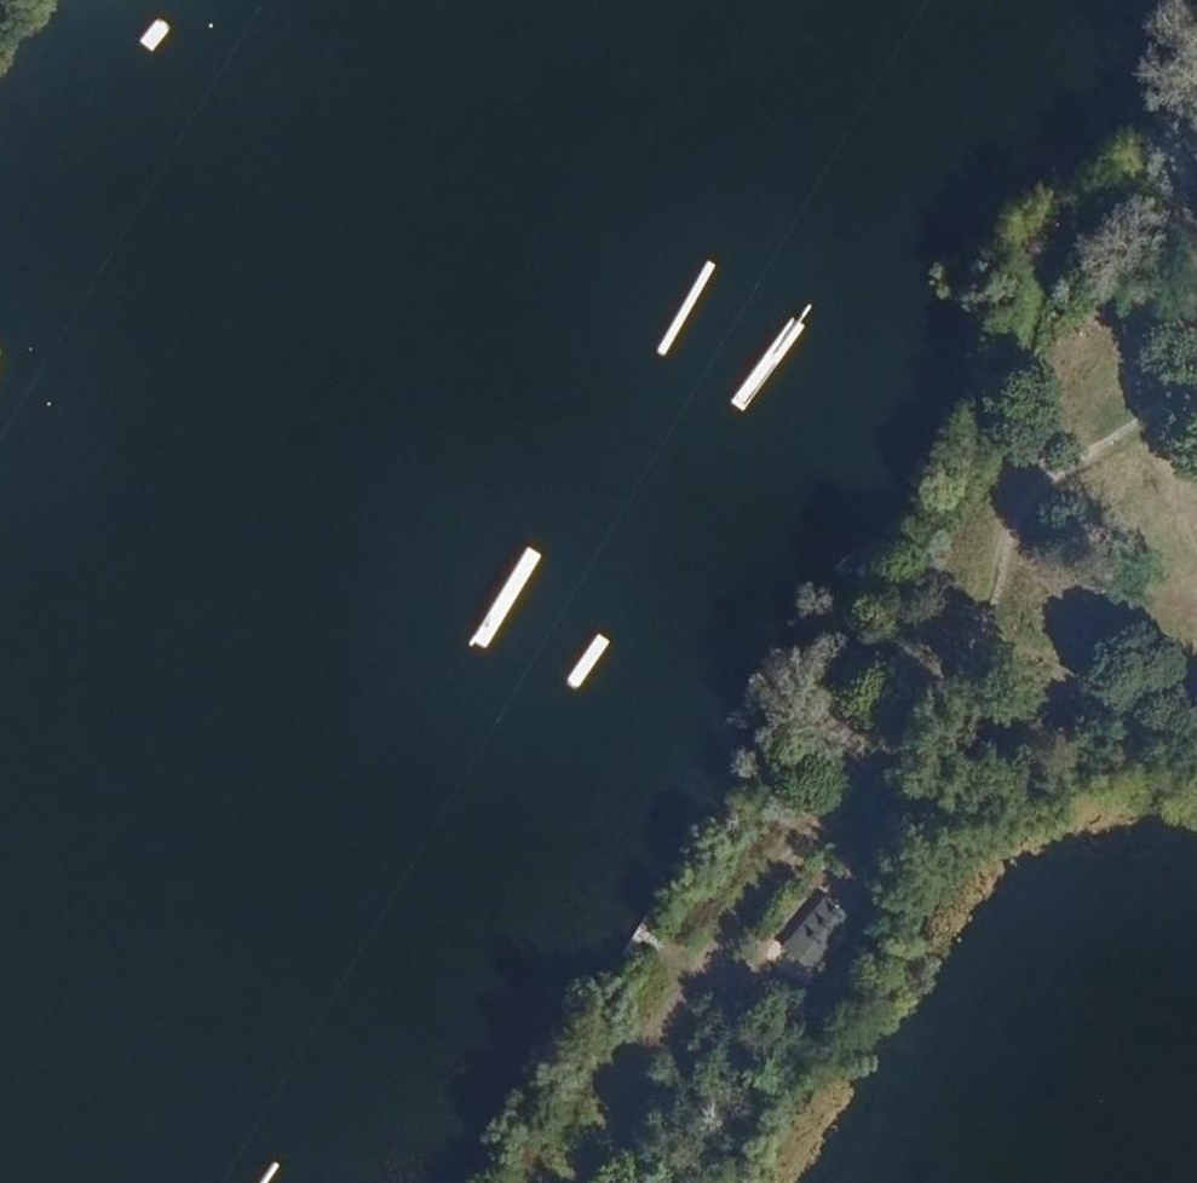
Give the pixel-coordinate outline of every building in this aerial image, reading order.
[(813,974),(858,921),(825,894),(781,947),(813,974)]
